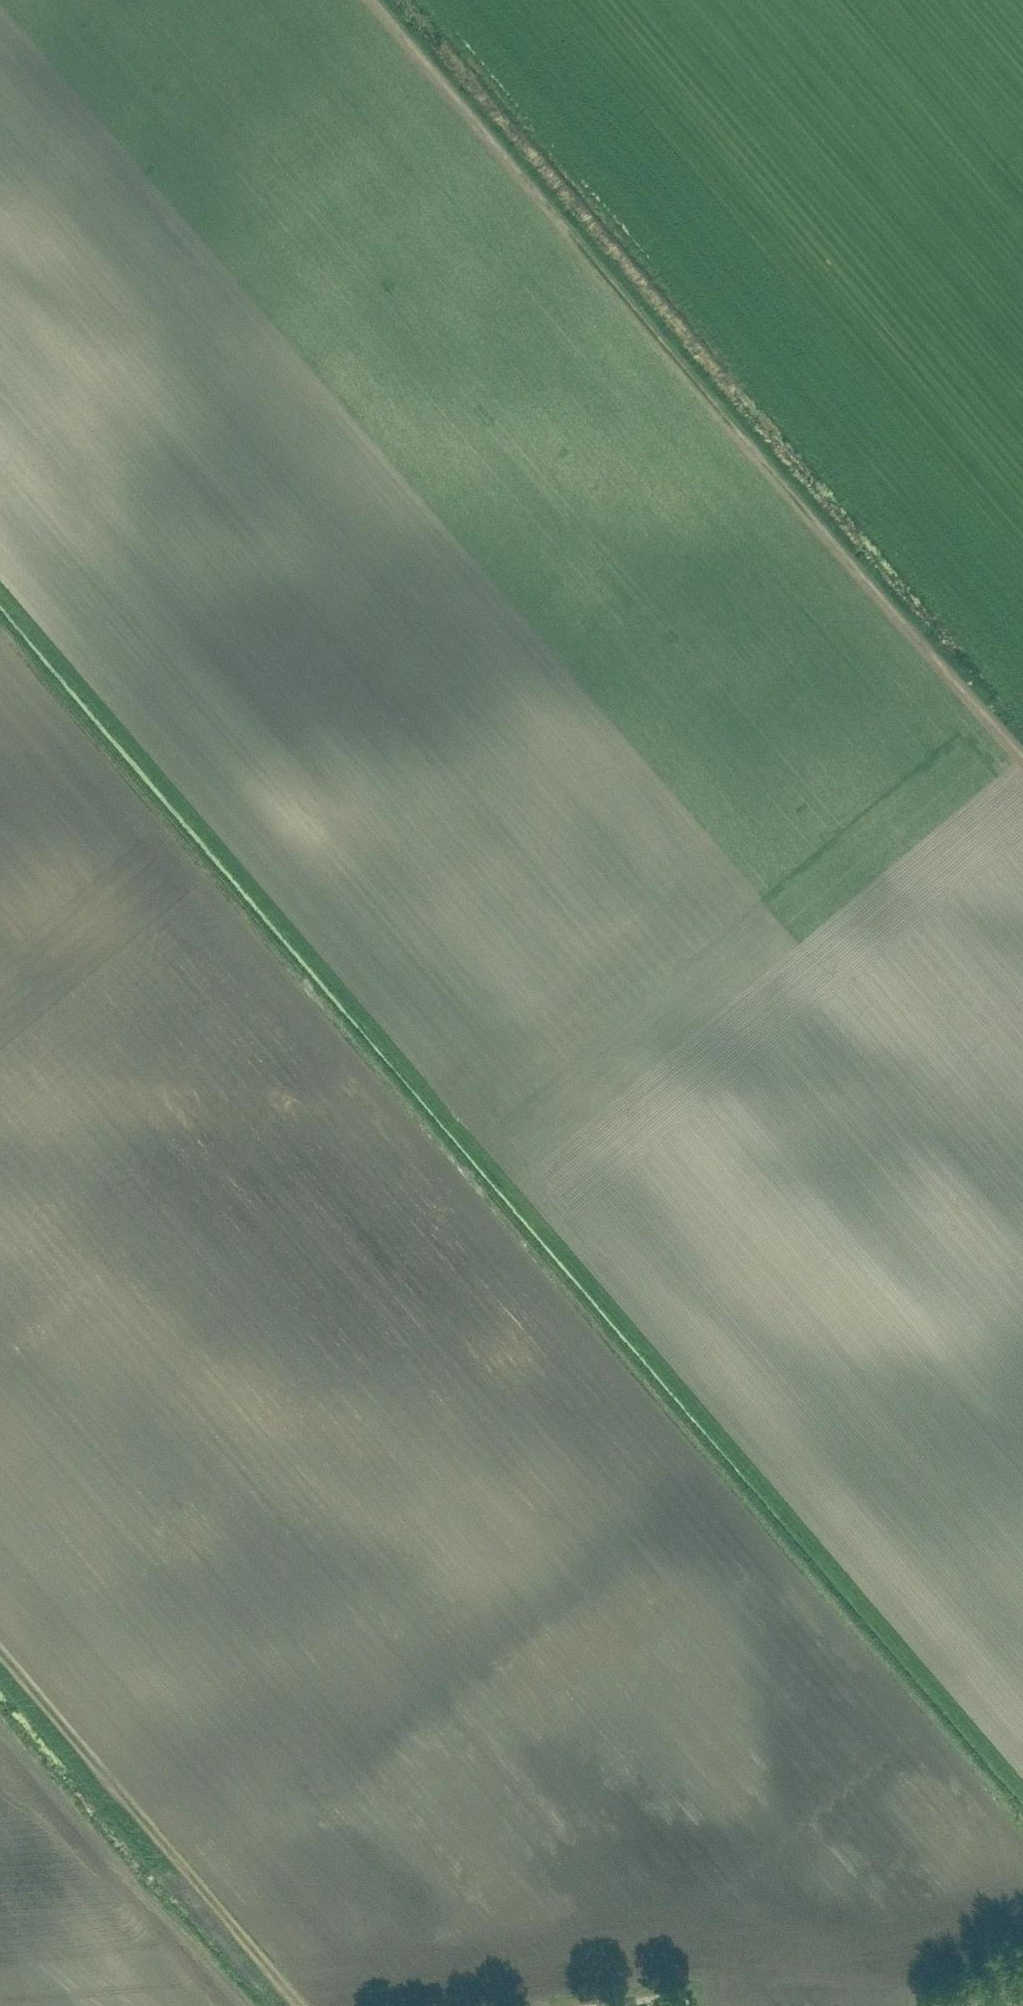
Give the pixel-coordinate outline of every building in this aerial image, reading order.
[(941,2005),(948,2005),(947,1996),(940,1997),(941,2005)]
